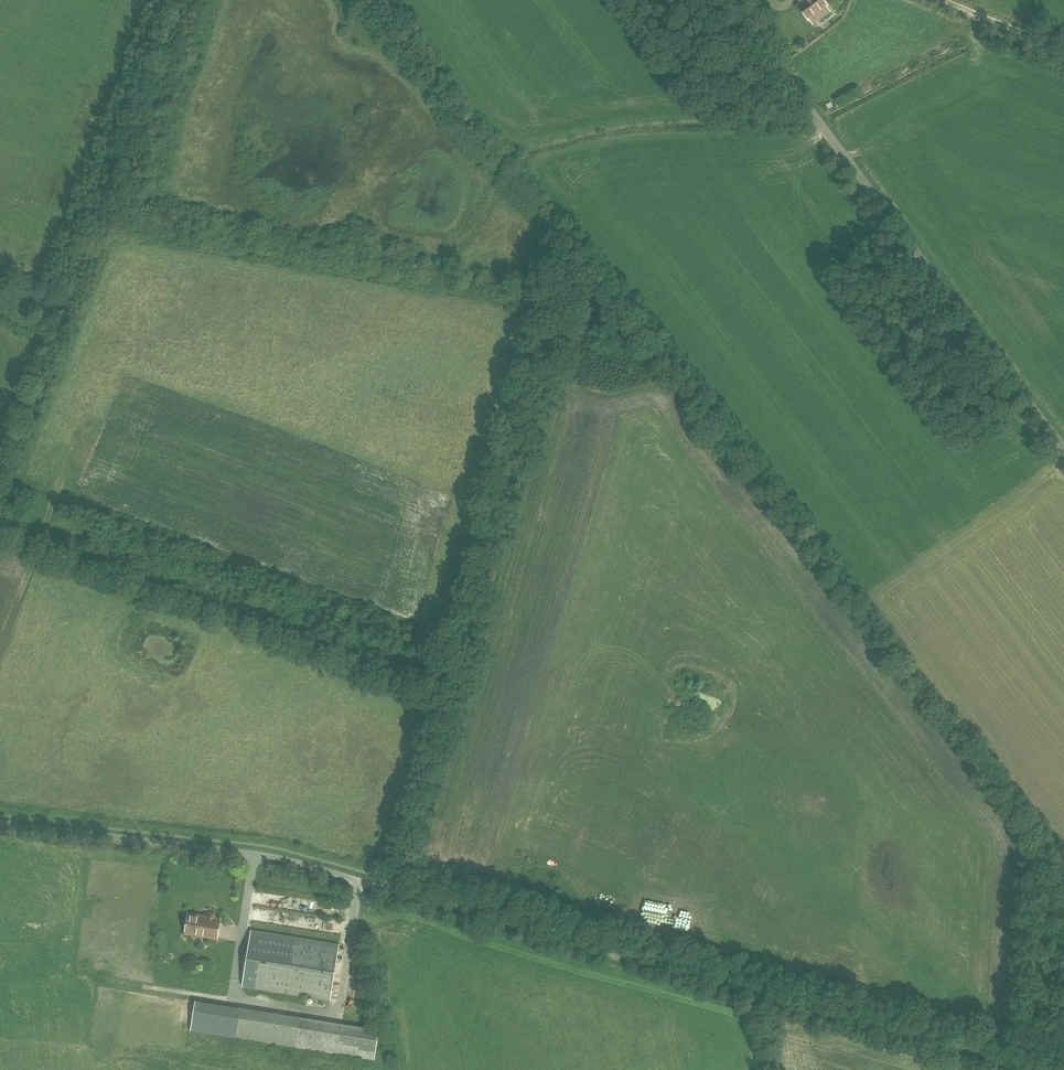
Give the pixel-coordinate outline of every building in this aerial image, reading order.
[(808,19),(827,6),(823,0),(800,0),(802,3),(798,6),(808,19)] [(188,914),(185,933),(218,937),(221,918),(208,917),(208,914),(206,914),(199,913),(199,915),(188,914)] [(252,930),(243,986),(330,1000),(339,944),(252,930)] [(195,1001),(191,1030),(376,1058),(380,1029),(195,1001)]
